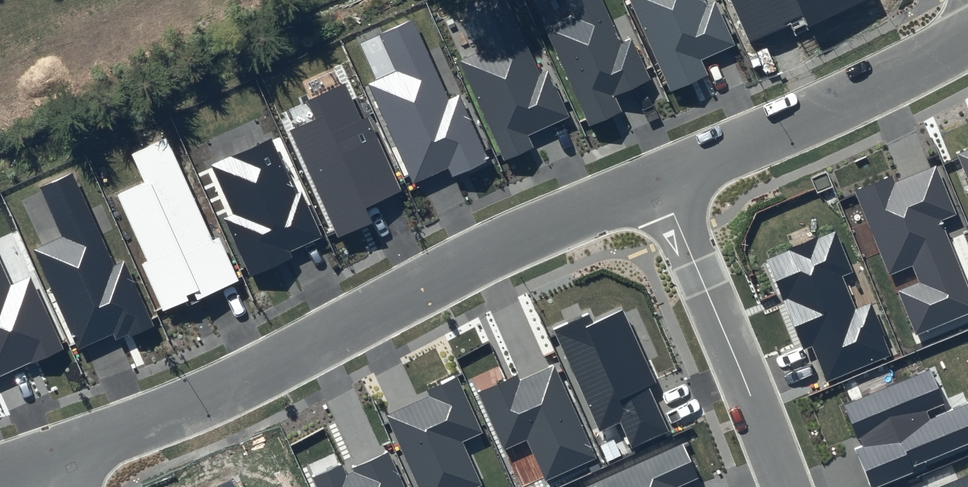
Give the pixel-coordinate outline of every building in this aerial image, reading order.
[(571,17),(544,29),(589,125),(619,111),(612,96),(650,78),(631,38),(622,42),(603,0),(563,0),(571,17)] [(672,90),(707,74),(701,61),(734,45),(714,1),(707,4),(705,0),(630,0),(672,90)] [(751,42),(804,16),(809,27),(866,0),(731,0),(751,42)] [(412,20),(378,35),(395,71),(366,84),(413,184),(448,168),(452,177),(488,161),(458,95),(448,99),(412,20)] [(548,70),(541,74),(521,31),(459,60),(506,160),(533,148),(527,135),(569,116),(548,70)] [(345,82),(305,100),(314,118),(289,129),(338,236),(369,222),(363,207),(400,190),(367,117),(362,119),(345,82)] [(273,136),(210,165),(232,214),(224,218),(251,277),(292,259),(289,251),(319,238),(273,136)] [(143,181),(116,194),(147,262),(142,264),(165,313),(238,279),(218,237),(213,239),(165,137),(130,154),(143,181)] [(956,153),(967,181),(967,148),(956,153)] [(853,191),(888,276),(913,266),(920,283),(899,291),(916,334),(967,313),(967,287),(941,222),(957,215),(936,165),(895,182),(892,175),(853,191)] [(62,238),(33,250),(78,349),(114,333),(118,343),(154,327),(124,262),(114,266),(72,175),(40,189),(62,238)] [(836,232),(767,260),(804,350),(812,347),(827,383),(893,356),(871,302),(855,308),(843,277),(853,273),(836,232)] [(63,348),(31,276),(10,286),(0,264),(0,376),(63,348)] [(592,322),(588,312),(552,329),(599,431),(618,422),(630,448),(669,431),(648,386),(656,382),(622,308),(592,322)] [(518,374),(478,392),(504,449),(528,439),(547,480),(596,458),(554,365),(521,380),(518,374)] [(843,406),(860,447),(855,449),(871,486),(877,486),(913,472),(911,467),(967,444),(967,403),(929,419),(926,412),(943,405),(929,370),(843,406)] [(387,416),(419,486),(475,486),(481,484),(462,443),(483,434),(456,376),(427,389),(430,396),(387,416)] [(682,442),(586,486),(677,486),(698,478),(682,442)] [(312,478),(316,486),(404,486),(388,452),(353,468),(355,472),(346,476),(341,465),(312,478)] [(939,486),(967,486),(967,475),(939,486)]
